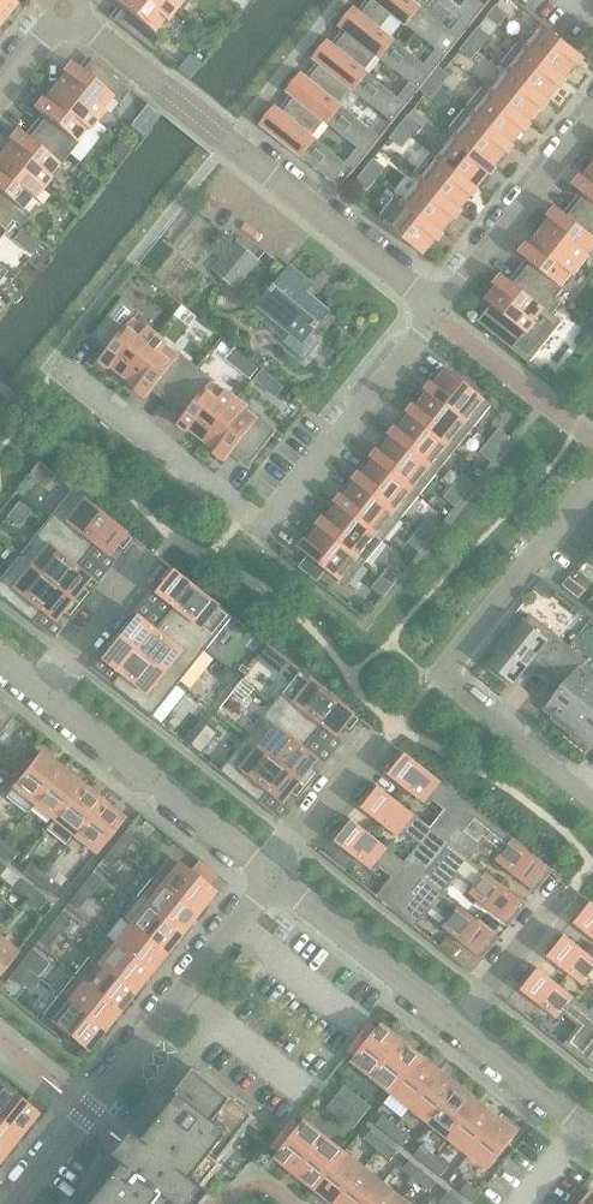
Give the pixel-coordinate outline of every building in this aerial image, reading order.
[(15,4),(11,0),(0,0),(0,23),(15,4)] [(174,11),(160,0),(113,0),(122,8),(113,19),(152,50),(162,38),(154,31),(164,19),(166,21),(174,11)] [(174,11),(182,1),(181,0),(160,0),(174,11)] [(347,32),(347,31),(377,56),(410,83),(420,90),(429,78),(438,67),(446,57),(437,49),(425,65),(380,29),(393,14),(376,0),(372,0),(361,14),(354,8),(339,26),(347,32)] [(393,14),(437,49),(446,57),(473,24),(464,16),(451,32),(418,5),(422,0),(376,0),(393,14)] [(464,16),(473,24),(486,6),(479,0),(443,0),(464,16)] [(497,5),(487,17),(499,27),(509,15),(497,5)] [(544,26),(527,48),(526,48),(565,79),(576,65),(579,67),(585,59),(544,26)] [(480,28),(470,40),(482,49),(491,38),(480,28)] [(313,59),(321,65),(321,64),(351,88),(394,122),(420,90),(410,83),(399,98),(365,71),(377,56),(347,31),(347,32),(335,47),(327,41),(313,59)] [(472,61),(482,49),(470,40),(461,51),(472,61)] [(501,66),(508,71),(509,70),(547,101),(548,100),(559,87),(561,88),(568,81),(565,79),(526,48),(527,48),(520,42),(501,66)] [(189,54),(177,69),(189,79),(201,64),(189,54)] [(65,74),(55,87),(97,121),(105,111),(102,109),(112,97),(120,103),(130,91),(91,60),(82,71),(71,62),(62,72),(65,74)] [(287,92),(294,98),(295,97),(325,121),(358,148),(368,155),(382,138),(339,104),(351,88),(321,64),(321,65),(309,80),(301,74),(287,92)] [(451,76),(438,67),(429,78),(441,88),(451,76)] [(508,71),(492,92),(491,92),(530,123),(530,122),(541,108),(544,110),(550,102),(548,100),(547,101),(509,70),(508,71)] [(432,100),(441,88),(429,78),(420,90),(432,100)] [(485,86),(467,109),(512,145),(513,144),(524,130),(526,132),(533,124),(530,122),(530,123),(491,92),(492,92),(485,86)] [(108,130),(97,121),(55,87),(44,100),(42,98),(33,109),(45,118),(36,128),(70,155),(81,163),(108,130)] [(341,189),(368,155),(358,148),(346,163),(313,137),(325,121),(295,97),(294,98),(282,113),(275,107),(260,125),(341,189)] [(147,105),(130,127),(143,137),(161,115),(147,105)] [(449,131),(456,137),(456,136),(495,167),(495,166),(506,152),(509,154),(515,146),(513,144),(512,145),(467,109),(449,131)] [(409,115),(400,127),(412,136),(421,125),(409,115)] [(402,148),(412,136),(400,127),(390,138),(402,148)] [(60,166),(70,155),(36,128),(28,138),(17,129),(8,140),(11,142),(1,155),(43,188),(51,178),(48,176),(58,164),(60,166)] [(456,137),(439,157),(439,158),(477,189),(478,188),(489,174),(491,176),(498,168),(495,166),(495,167),(456,136),(456,137)] [(414,175),(421,181),(421,180),(460,211),(460,210),(471,196),(474,198),(480,190),(478,188),(477,189),(439,158),(439,157),(432,152),(414,175)] [(43,188),(1,155),(0,155),(0,210),(21,227),(31,215),(23,208),(32,197),(34,199),(43,188)] [(374,159),(364,170),(376,180),(386,168),(374,159)] [(576,206),(592,219),(592,167),(584,178),(582,176),(573,186),(585,195),(576,206)] [(367,192),(376,180),(364,170),(355,182),(367,192)] [(421,181),(404,201),(404,202),(442,233),(443,232),(454,218),(456,220),(463,212),(460,210),(460,211),(421,180),(421,181)] [(445,234),(443,232),(442,233),(404,202),(404,201),(397,196),(379,219),(424,255),(436,240),(439,242),(445,234)] [(540,232),(583,266),(591,256),(588,254),(592,248),(592,219),(576,206),(568,216),(557,207),(548,218),(551,220),(540,232)] [(21,227),(0,210),(0,237),(4,232),(6,234),(15,223),(21,228),(21,227)] [(21,229),(13,240),(31,254),(40,243),(21,229)] [(574,276),(583,266),(540,232),(530,245),(528,243),(520,254),(531,263),(522,273),(556,300),(556,299),(565,288),(563,286),(572,275),(574,276)] [(235,288),(258,261),(237,243),(214,270),(235,288)] [(256,306),(291,336),(285,343),(305,360),(320,343),(310,335),(329,313),(305,292),(311,285),(290,267),(256,306)] [(562,304),(556,299),(556,300),(522,273),(514,284),(503,275),(494,285),(497,287),(486,301),(492,305),(478,322),(529,364),(562,322),(553,315),(562,304)] [(112,368),(125,378),(159,336),(149,328),(147,330),(135,321),(141,313),(123,298),(92,337),(109,351),(100,362),(110,370),(112,368)] [(184,305),(176,314),(181,318),(188,309),(184,305)] [(169,344),(159,336),(125,378),(138,388),(136,391),(146,399),(156,388),(171,401),(198,367),(181,353),(179,356),(167,346),(169,344)] [(247,359),(238,370),(250,380),(259,369),(247,359)] [(216,381),(198,367),(171,401),(188,414),(179,425),(189,433),(191,431),(204,441),(237,399),(227,391),(225,393),(214,384),(216,381)] [(425,391),(428,393),(428,392),(474,429),(492,405),(447,369),(435,384),(432,382),(425,391)] [(263,370),(254,380),(260,385),(269,374),(263,370)] [(456,451),(474,429),(428,392),(428,393),(417,407),(414,405),(407,413),(410,415),(456,451)] [(248,407),(237,399),(204,441),(217,451),(215,454),(225,462),(234,451),(251,464),(278,431),(259,417),(258,419),(246,409),(248,407)] [(389,436),(392,438),(392,437),(438,474),(456,451),(410,415),(399,429),(396,427),(389,436)] [(498,428),(488,440),(500,449),(509,437),(498,428)] [(371,458),(374,460),(420,496),(438,474),(392,437),(392,438),(381,452),(378,450),(371,458)] [(491,460),(500,449),(488,440),(479,452),(491,460)] [(353,481),(356,483),(356,482),(402,519),(420,496),(374,460),(363,474),(360,472),(353,481)] [(462,474),(453,486),(464,494),(473,483),(462,474)] [(335,504),(338,505),(384,541),(402,519),(356,482),(356,483),(345,497),(342,495),(335,504)] [(455,506),(464,494),(453,486),(443,497),(455,506)] [(75,490),(48,523),(88,556),(97,545),(112,557),(119,548),(125,553),(137,539),(75,490)] [(317,526),(320,528),(320,527),(366,564),(384,541),(338,505),(327,519),(324,517),(317,526)] [(426,519),(417,531),(428,539),(437,527),(426,519)] [(79,567),(88,556),(48,523),(21,557),(83,606),(94,593),(87,587),(94,579),(79,567)] [(347,587),(366,564),(320,527),(320,528),(309,542),(306,540),(299,549),(308,556),(327,570),(347,587)] [(419,551),(428,539),(417,531),(408,542),(419,551)] [(308,556),(299,567),(300,567),(318,582),(327,570),(308,556)] [(83,606),(21,557),(0,583),(0,596),(34,623),(44,611),(58,623),(65,614),(72,620),(83,606)] [(390,564),(381,576),(391,584),(401,573),(390,564)] [(174,607),(166,618),(206,651),(233,616),(171,567),(160,581),(167,587),(160,595),(174,607)] [(382,596),(391,584),(381,576),(371,587),(382,596)] [(570,577),(562,586),(579,599),(586,591),(570,577)] [(541,578),(533,588),(550,601),(558,590),(541,578)] [(533,659),(550,672),(570,647),(530,615),(515,635),(512,633),(498,650),(501,653),(488,668),(503,679),(505,677),(514,684),(533,659)] [(128,621),(118,634),(180,684),(206,651),(166,618),(157,629),(142,617),(135,626),(128,621)] [(152,718),(180,684),(118,634),(107,648),(114,653),(107,662),(121,673),(112,685),(152,718)] [(570,647),(550,672),(566,685),(546,710),(555,717),(553,720),(566,730),(592,697),(592,677),(582,668),(587,661),(570,647)] [(226,668),(218,679),(228,686),(236,676),(226,668)] [(301,670),(273,704),(314,737),(323,726),(337,737),(344,729),(351,734),(362,721),(372,729),(373,728),(301,670)] [(566,730),(580,741),(582,739),(591,746),(592,743),(592,697),(566,730)] [(15,714),(0,702),(0,734),(15,714)] [(305,748),(314,737),(273,704),(247,738),(309,787),(320,774),(313,768),(320,759),(305,748)] [(298,801),(309,787),(247,738),(221,770),(190,746),(189,747),(282,821),(283,820),(261,803),(270,792),(284,804),(291,795),(298,801)] [(196,740),(191,745),(202,755),(207,749),(196,740)] [(446,811),(431,829),(431,830),(450,846),(477,811),(392,743),(391,744),(401,752),(385,772),(428,806),(432,800),(446,811)] [(27,814),(34,805),(33,804),(61,769),(40,752),(5,797),(27,814)] [(0,773),(0,776),(6,781),(13,772),(5,766),(0,773)] [(34,805),(53,820),(54,820),(81,785),(61,769),(33,804),(34,805)] [(420,844),(405,863),(404,863),(424,879),(450,846),(431,830),(431,829),(375,784),(359,805),(401,839),(406,833),(420,844)] [(102,802),(81,785),(54,820),(53,820),(46,829),(67,846),(74,837),(102,802)] [(123,818),(102,802),(74,837),(95,853),(123,818)] [(563,880),(477,811),(450,846),(470,861),(470,860),(485,842),(499,853),(494,859),(536,893),(552,873),(562,881),(563,880)] [(321,852),(396,913),(424,879),(404,863),(405,863),(349,818),(332,838),(375,872),(379,866),(393,877),(378,896),(322,851),(321,852)] [(124,831),(112,846),(121,853),(133,838),(124,831)] [(3,842),(0,846),(0,854),(10,862),(17,853),(3,842)] [(111,866),(121,853),(112,846),(102,859),(111,866)] [(526,905),(470,860),(470,861),(450,846),(424,879),(443,894),(444,894),(458,875),(472,886),(467,892),(510,926),(526,905)] [(198,860),(189,872),(208,887),(217,875),(198,860)] [(175,861),(159,881),(158,882),(197,913),(214,892),(208,887),(189,872),(175,861)] [(22,872),(36,883),(44,874),(30,863),(22,872)] [(91,872),(80,886),(90,894),(101,880),(91,872)] [(58,885),(44,874),(36,883),(50,894),(58,885)] [(11,887),(25,898),(32,889),(18,877),(11,887)] [(153,877),(136,898),(181,933),(197,913),(158,882),(159,881),(153,877)] [(500,939),(444,894),(443,894),(424,879),(396,913),(472,973),(473,972),(454,957),(441,947),(417,927),(432,908),(446,919),(441,925),(483,959),(500,939)] [(79,908),(90,894),(80,886),(69,900),(79,908)] [(46,900),(32,889),(25,898),(39,909),(46,900)] [(578,892),(577,893),(587,901),(571,921),(592,938),(592,904),(578,892)] [(136,898),(120,918),(165,954),(181,933),(136,898)] [(61,910),(50,924),(59,932),(70,918),(61,910)] [(110,941),(110,942),(149,973),(165,954),(120,918),(105,937),(110,941)] [(48,946),(59,932),(50,924),(38,939),(48,946)] [(561,933),(545,954),(587,988),(592,982),(592,983),(592,959),(561,933)] [(448,937),(441,947),(454,957),(462,948),(448,937)] [(0,939),(0,972),(16,952),(0,939)] [(110,942),(96,960),(95,961),(134,992),(149,973),(110,942)] [(31,949),(20,963),(28,970),(39,956),(31,949)] [(256,963),(242,953),(233,964),(247,974),(256,963)] [(90,955),(74,975),(119,1011),(134,992),(95,961),(96,960),(90,955)] [(17,983),(28,970),(20,963),(9,976),(17,983)] [(582,1062),(592,1048),(592,1014),(590,1012),(591,1011),(535,966),(518,987),(560,1021),(565,1015),(579,1026),(564,1045),(508,1000),(507,1001),(582,1062)] [(68,1002),(104,1030),(119,1011),(74,975),(59,994),(68,1002)] [(87,1051),(104,1030),(68,1002),(51,1023),(53,1024),(87,1051)] [(42,1016),(39,1021),(49,1030),(53,1024),(51,1023),(42,1016)] [(354,1061),(374,1077),(402,1042),(382,1026),(377,1032),(371,1026),(351,1050),(358,1056),(354,1061)] [(374,1077),(393,1093),(421,1057),(402,1042),(374,1077)] [(582,1062),(592,1070),(592,1048),(582,1062)] [(393,1093),(412,1108),(440,1073),(421,1057),(393,1093)] [(91,1203),(205,1203),(212,1194),(203,1187),(221,1163),(219,1162),(255,1117),(201,1073),(146,1141),(136,1133),(127,1145),(118,1157),(128,1165),(101,1197),(98,1195),(91,1203)] [(412,1108),(431,1123),(459,1088),(440,1073),(412,1108)] [(20,1135),(37,1114),(0,1084),(0,1118),(20,1135)] [(346,1084),(338,1095),(351,1106),(360,1095),(346,1084)] [(431,1123),(451,1139),(479,1104),(459,1088),(431,1123)] [(329,1107),(342,1117),(351,1106),(338,1095),(329,1107)] [(373,1105),(360,1095),(351,1106),(364,1116),(373,1105)] [(451,1139),(469,1154),(498,1119),(479,1104),(451,1139)] [(355,1127),(364,1116),(351,1106),(342,1117),(355,1127)] [(378,1123),(392,1134),(399,1124),(386,1113),(378,1123)] [(5,1154),(20,1135),(0,1118),(0,1150),(5,1154)] [(517,1134),(498,1119),(469,1154),(489,1170),(517,1134)] [(277,1157),(297,1173),(325,1138),(305,1122),(300,1128),(294,1123),(275,1146),(281,1152),(277,1157)] [(412,1134),(399,1124),(392,1134),(404,1144),(412,1134)] [(366,1139),(379,1149),(386,1140),(373,1130),(366,1139)] [(297,1173),(316,1189),(344,1154),(325,1138),(297,1173)] [(399,1150),(386,1140),(379,1149),(392,1159),(399,1150)] [(416,1153),(430,1164),(437,1155),(424,1144),(416,1153)] [(335,1203),(363,1169),(344,1154),(316,1189),(335,1203)] [(450,1165),(437,1155),(430,1164),(442,1174),(450,1165)] [(405,1168),(419,1179),(426,1170),(412,1158),(405,1168)] [(383,1184),(363,1169),(335,1203),(367,1203),(383,1184)] [(438,1179),(426,1170),(419,1179),(431,1188),(438,1179)] [(460,1191),(473,1201),(480,1192),(467,1182),(460,1191)] [(402,1200),(383,1184),(367,1203),(398,1203),(402,1200)] [(445,1203),(461,1203),(462,1203),(447,1191),(440,1200),(445,1203)] [(591,1193),(582,1203),(592,1203),(592,1195),(591,1193)]
